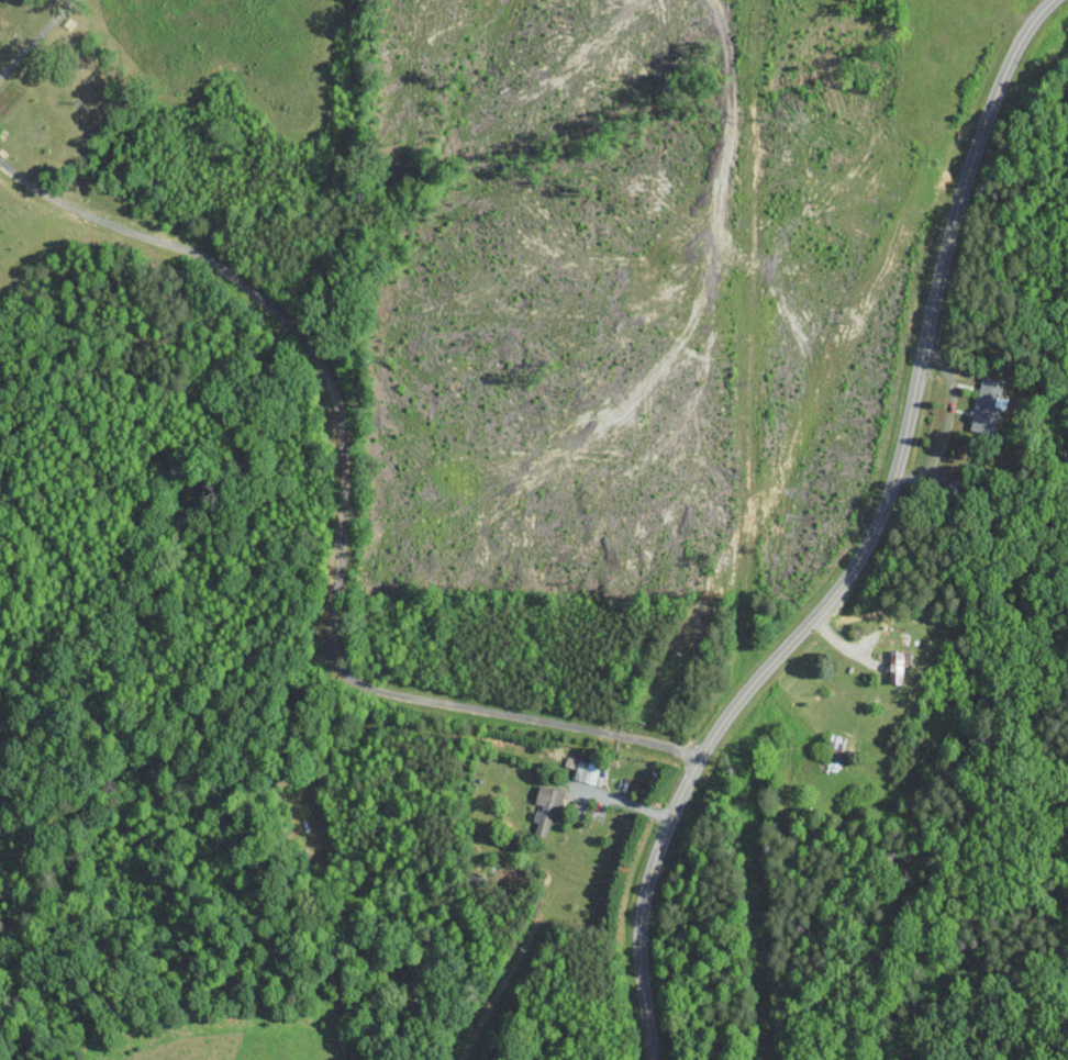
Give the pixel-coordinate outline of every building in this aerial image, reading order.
[(1003,380),(981,375),(968,429),(992,435),(1000,397),(1003,380)] [(593,784),(598,764),(566,755),(563,764),(574,768),(571,777),(593,784)] [(562,789),(537,784),(533,802),(540,804),(534,834),(546,836),(550,815),(556,817),(562,789)]
